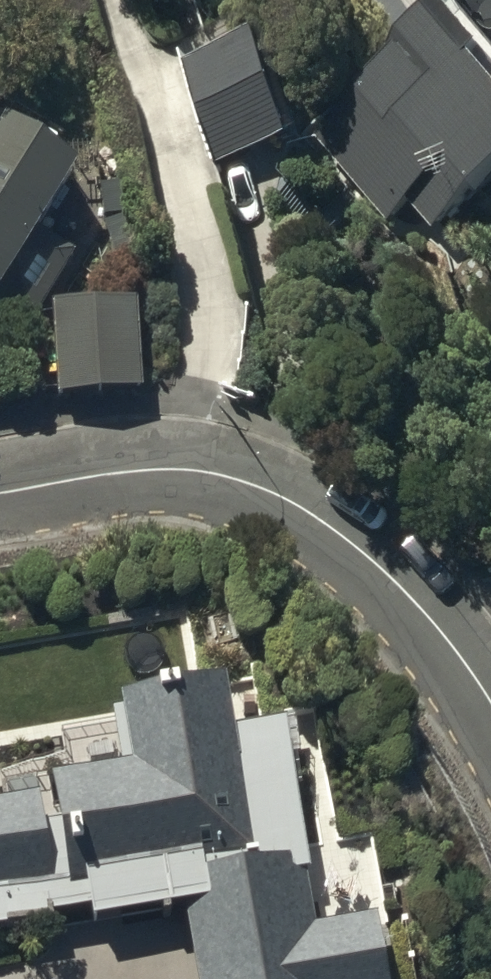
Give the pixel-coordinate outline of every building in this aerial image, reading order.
[(394,218),(414,199),(441,226),(490,178),(490,10),(481,0),(433,0),(410,22),(418,30),(311,133),(394,218)] [(218,157),(303,130),(268,23),(184,50),(218,157)] [(72,247),(40,225),(82,152),(5,110),(0,118),(0,284),(1,284),(0,287),(0,298),(34,317),(72,247)] [(58,385),(143,382),(140,294),(55,296),(58,385)] [(381,906),(313,919),(303,863),(313,861),(285,717),(250,724),(244,695),(232,698),(226,669),(122,689),(126,706),(115,708),(124,759),(53,772),(61,816),(45,819),(39,786),(0,793),(0,922),(87,906),(89,918),(178,901),(193,978),(394,978),(381,906)]
